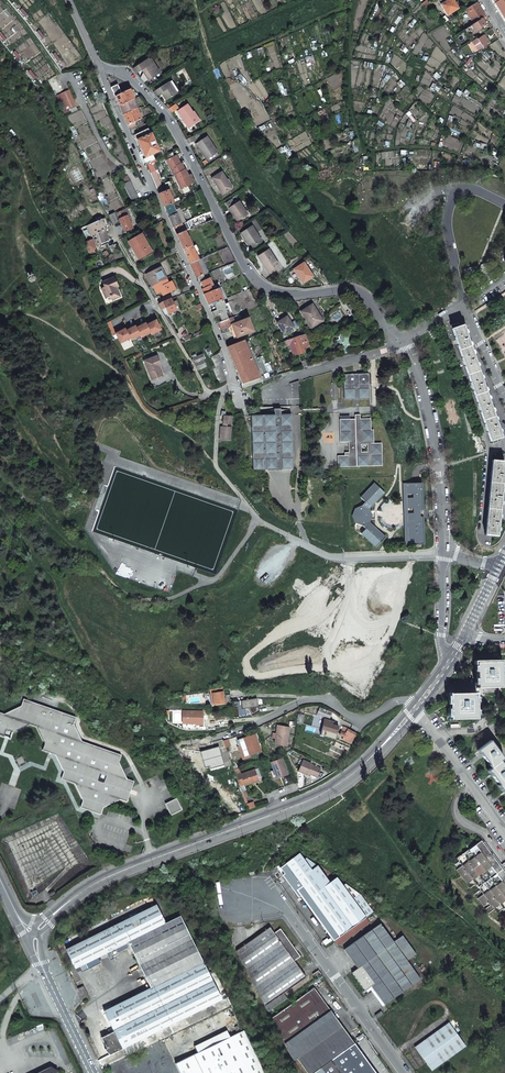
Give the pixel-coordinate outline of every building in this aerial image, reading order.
[(454,3),(455,2),(454,0),(448,0),(444,2),(443,0),(437,0),(447,16),(454,12),(450,6),(454,3)] [(504,23),(504,0),(491,0),(504,23)] [(473,24),(485,17),(481,10),(477,3),(465,10),(473,24)] [(483,21),(486,19),(485,17),(473,24),(467,28),(471,34),(485,25),(484,23),(483,21)] [(482,35),(477,38),(474,40),(471,41),(478,50),(481,49),(483,47),(488,44),(485,39),(482,35)] [(150,58),(133,69),(136,73),(142,69),(149,80),(159,73),(150,58)] [(162,92),(167,100),(175,95),(167,83),(153,92),(156,96),(162,92)] [(111,88),(119,106),(133,99),(130,90),(124,84),(118,87),(117,85),(111,88)] [(76,106),(69,90),(60,94),(68,110),(76,106)] [(119,106),(130,129),(136,126),(134,122),(142,119),(133,99),(119,106)] [(168,109),(171,113),(178,108),(175,104),(168,109)] [(187,105),(178,111),(188,128),(197,122),(192,114),(192,113),(187,105)] [(137,140),(150,134),(148,129),(135,135),(137,140)] [(152,154),(159,151),(151,134),(150,134),(137,140),(145,158),(152,154)] [(188,143),(195,139),(192,134),(186,138),(188,143)] [(207,137),(196,144),(200,149),(201,149),(207,158),(216,152),(207,137)] [(145,164),(155,159),(152,154),(145,158),(143,159),(145,164)] [(180,163),(176,154),(165,160),(173,175),(174,174),(185,169),(181,162),(180,163)] [(162,181),(155,163),(157,162),(155,159),(145,164),(158,192),(163,190),(159,182),(162,181)] [(185,169),(174,174),(181,189),(191,184),(187,176),(188,175),(185,169)] [(221,172),(212,178),(222,195),(231,189),(221,172)] [(131,200),(138,197),(127,176),(121,179),(131,200)] [(171,203),(173,203),(172,201),(168,191),(159,195),(164,207),(165,206),(171,203)] [(239,202),(228,209),(236,221),(247,214),(239,202)] [(171,203),(165,206),(168,213),(175,211),(171,203)] [(185,222),(179,209),(175,211),(168,213),(167,214),(173,227),(181,224),(185,222)] [(130,223),(127,216),(124,210),(116,213),(125,232),(132,228),(130,223)] [(105,218),(87,226),(90,236),(95,234),(98,241),(95,242),(97,246),(109,241),(105,230),(107,229),(106,227),(104,227),(102,221),(106,220),(105,218)] [(177,235),(184,231),(181,224),(173,227),(177,235)] [(251,226),(241,233),(251,248),(261,241),(251,226)] [(177,235),(183,249),(192,245),(185,231),(184,231),(177,235)] [(141,234),(128,242),(131,247),(134,246),(141,258),(151,252),(141,234)] [(88,241),(85,242),(88,251),(95,248),(92,239),(88,241)] [(199,260),(192,245),(183,249),(190,263),(197,260),(199,260)] [(141,258),(134,246),(131,247),(138,259),(141,258)] [(235,260),(228,247),(218,251),(224,264),(235,260)] [(164,259),(177,253),(174,248),(162,252),(164,259)] [(258,256),(263,264),(264,263),(269,271),(278,266),(268,250),(258,256)] [(196,278),(203,275),(202,271),(198,263),(197,260),(190,263),(196,278)] [(313,277),(303,263),(294,269),(303,283),(313,277)] [(146,275),(151,286),(152,286),(166,279),(160,268),(146,275)] [(32,273),(31,275),(29,274),(27,278),(29,279),(28,281),(32,283),(33,281),(35,282),(36,278),(35,277),(36,275),(32,273)] [(102,288),(107,298),(111,296),(113,295),(115,299),(121,295),(116,286),(114,282),(116,282),(113,276),(102,282),(105,287),(102,288)] [(201,282),(204,289),(212,285),(209,278),(201,282)] [(166,279),(152,286),(156,294),(161,292),(162,295),(175,290),(171,282),(168,283),(166,279)] [(208,305),(223,299),(218,288),(210,291),(209,288),(202,291),(208,305)] [(168,314),(176,311),(174,307),(178,305),(177,301),(173,303),(171,299),(159,304),(165,314),(167,313),(168,314)] [(312,305),(301,311),(311,328),(321,322),(316,314),(317,313),(312,305)] [(231,325),(234,323),(232,317),(216,324),(219,329),(231,325)] [(277,323),(284,334),(293,328),(286,317),(277,323)] [(236,338),(253,331),(248,319),(234,323),(231,325),(236,338)] [(156,320),(146,325),(150,332),(151,334),(161,330),(156,320)] [(146,325),(145,323),(136,328),(140,335),(141,337),(150,332),(146,325)] [(501,438),(481,379),(463,325),(459,326),(458,323),(451,325),(490,441),(501,438)] [(136,328),(135,326),(126,331),(130,338),(131,340),(140,335),(136,328)] [(126,331),(125,329),(116,334),(121,343),(130,338),(126,331)] [(299,354),(304,352),(301,343),(306,341),(304,335),(284,341),(286,346),(290,345),(293,355),(298,353),(299,354)] [(345,353),(352,350),(347,337),(340,340),(345,353)] [(234,365),(251,358),(243,341),(227,347),(234,365)] [(220,366),(223,365),(218,354),(211,357),(215,368),(220,366)] [(203,360),(204,360),(202,355),(193,359),(195,363),(203,360)] [(144,361),(152,380),(162,376),(158,367),(161,366),(157,356),(144,361)] [(269,377),(261,356),(257,358),(265,378),(269,377)] [(242,383),(260,378),(251,358),(234,365),(242,383)] [(203,360),(195,363),(198,370),(206,367),(203,360)] [(219,383),(226,380),(220,366),(215,368),(213,369),(219,383)] [(368,374),(343,374),(344,383),(344,400),(369,399),(369,388),(368,374)] [(291,414),(275,415),(276,469),(293,469),(291,414)] [(226,424),(230,425),(231,416),(223,415),(222,424),(226,424)] [(276,469),(275,415),(251,416),(253,470),(276,469)] [(370,419),(339,420),(340,442),(348,442),(349,452),(344,453),(345,456),(337,456),(338,467),(382,466),(381,443),(374,443),(373,430),(371,430),(370,419)] [(220,426),(219,440),(229,441),(230,427),(226,427),(222,426),(220,426)] [(504,461),(492,460),(485,535),(497,536),(504,461)] [(408,493),(409,535),(414,535),(414,540),(423,540),(423,517),(420,517),(420,510),(422,510),(421,483),(412,484),(413,493),(408,493)] [(371,515),(368,508),(383,492),(374,484),(361,498),(365,502),(362,506),(355,509),(353,516),(356,522),(362,525),(366,529),(362,533),(376,547),(385,538),(368,522),(371,515)] [(409,535),(410,545),(423,544),(423,540),(414,540),(414,535),(409,535)] [(501,662),(476,662),(476,687),(501,687),(501,662)] [(222,688),(210,690),(210,694),(212,693),(214,705),(224,703),(222,688)] [(476,693),(450,693),(451,719),(476,718),(476,693)] [(24,699),(21,706),(4,714),(0,713),(0,736),(4,737),(6,730),(12,732),(30,724),(36,726),(44,743),(42,750),(55,755),(63,772),(61,779),(74,783),(83,800),(80,807),(100,814),(103,807),(120,799),(127,802),(134,781),(127,779),(119,762),(121,755),(82,741),(74,724),(76,717),(24,699)] [(332,713),(323,709),(320,715),(329,719),(332,713)] [(202,724),(203,712),(183,711),(182,723),(202,724)] [(333,722),(324,719),(322,730),(320,735),(335,739),(338,726),(332,725),(333,722)] [(277,725),(274,743),(284,745),(285,740),(287,740),(289,727),(277,725)] [(343,726),(340,735),(343,737),(342,739),(350,743),(355,733),(347,729),(347,728),(343,726)] [(12,732),(6,730),(4,737),(10,739),(12,732)] [(260,750),(254,734),(237,740),(239,746),(241,745),(244,756),(260,750)] [(223,740),(207,744),(209,754),(225,750),(223,740)] [(478,749),(491,767),(488,770),(504,793),(504,767),(500,761),(503,758),(490,740),(478,749)] [(288,774),(282,758),(271,762),(276,778),(282,776),(288,774)] [(312,764),(303,760),(298,771),(303,773),(307,775),(308,773),(312,774),(317,777),(321,769),(311,765),(312,764)] [(255,769),(241,773),(241,772),(235,774),(239,785),(244,783),(245,785),(248,784),(252,782),(252,781),(258,779),(255,769)] [(182,809),(179,804),(176,798),(171,801),(173,806),(168,809),(170,815),(182,809)] [(168,809),(173,806),(171,801),(165,804),(168,809)] [(457,858),(462,865),(456,870),(467,884),(473,880),(483,894),(477,898),(483,906),(488,903),(490,905),(491,905),(497,913),(503,908),(504,911),(504,873),(481,840),(457,858)] [(301,896),(333,940),(365,917),(373,911),(361,895),(353,900),(337,877),(329,883),(317,866),(307,858),(304,860),(299,853),(280,868),(284,873),(282,875),(298,897),(301,896)] [(277,866),(270,871),(273,874),(279,869),(277,866)] [(156,905),(66,949),(75,968),(128,942),(165,923),(156,905)] [(128,942),(150,988),(203,962),(180,916),(165,923),(128,942)] [(365,917),(333,940),(337,946),(370,923),(365,917)] [(380,924),(344,949),(357,968),(351,973),(364,991),(370,986),(374,990),(384,1005),(420,979),(407,960),(416,954),(402,935),(393,942),(380,924)] [(270,927),(236,951),(265,1006),(268,1012),(286,999),(287,998),(283,993),(306,977),(294,961),(274,933),(270,927)] [(280,928),(274,933),(294,961),(300,956),(280,928)] [(150,988),(104,1011),(112,1028),(114,1031),(122,1048),(221,999),(203,962),(150,988)] [(83,986),(78,989),(82,999),(88,996),(83,986)] [(354,1043),(313,987),(271,1018),(293,1060),(296,1058),(307,1072),(376,1072),(354,1043)] [(448,1022),(414,1047),(431,1071),(466,1046),(448,1022)] [(244,1030),(175,1063),(180,1072),(265,1072),(244,1030)] [(122,1048),(114,1031),(109,1033),(101,1037),(107,1048),(105,1049),(110,1054),(122,1048)]
